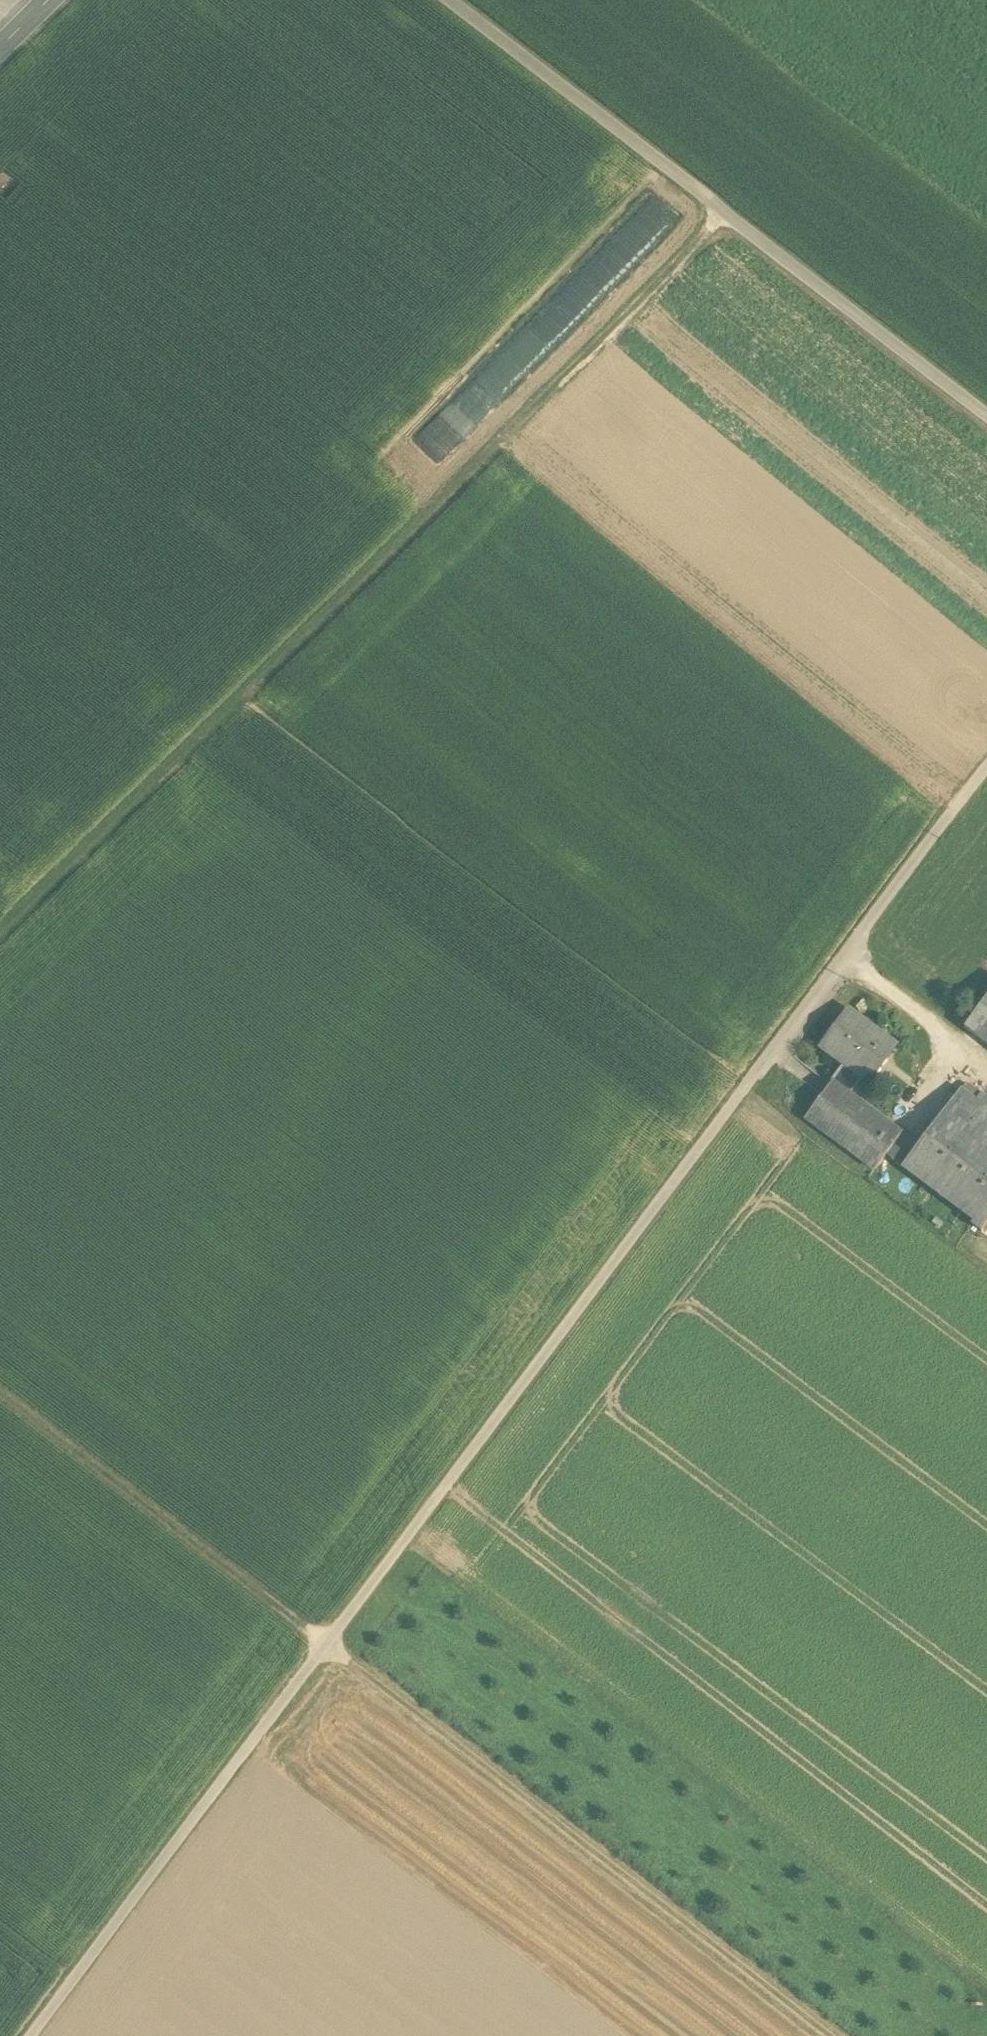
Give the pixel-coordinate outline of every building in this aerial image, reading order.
[(965,1025),(986,1042),(986,997),(965,1025)] [(896,1044),(849,1009),(821,1045),(843,1062),(829,1081),(832,1083),(833,1082),(849,1095),(864,1075),(869,1079),(896,1044)] [(849,1095),(833,1082),(832,1083),(808,1115),(834,1135),(833,1136),(876,1168),(900,1135),(870,1113),(871,1111),(849,1095)] [(961,1088),(903,1165),(974,1219),(971,1223),(981,1230),(986,1222),(986,1096),(982,1092),(977,1099),(961,1088)]
